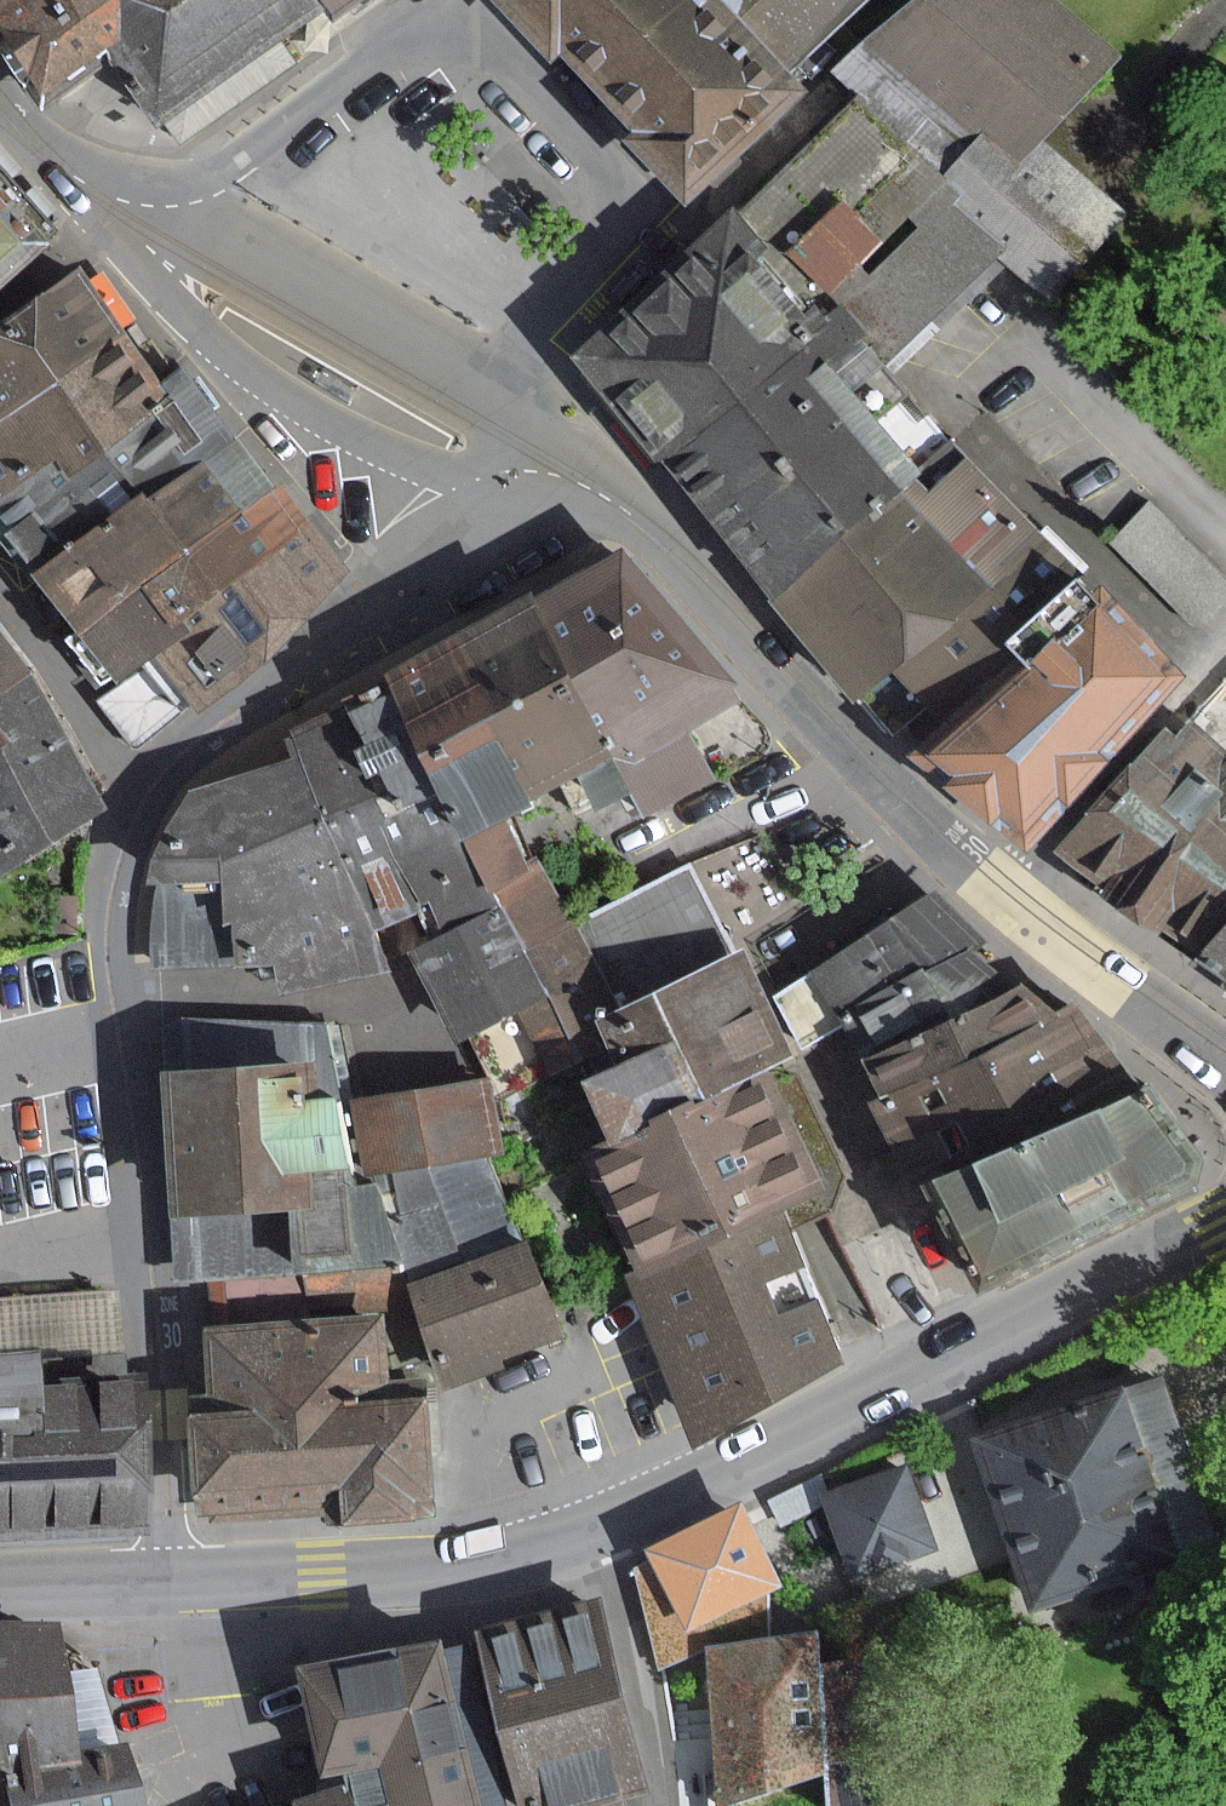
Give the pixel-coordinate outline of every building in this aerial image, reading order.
[(110,0),(5,0),(1,3),(0,4),(0,31),(13,47),(51,96),(62,87),(115,46),(134,31),(110,0)] [(182,131),(335,11),(329,0),(110,0),(134,31),(115,46),(130,65),(182,131)] [(335,11),(339,16),(359,0),(329,0),(335,11)] [(814,83),(795,63),(862,0),(502,0),(550,52),(561,42),(640,127),(631,135),(690,198),(814,83)] [(1016,163),(1049,132),(1114,73),(1048,0),(921,0),(848,66),(873,93),(948,175),(955,169),(961,163),(991,136),(1016,163)] [(890,304),(870,281),(962,197),(966,194),(948,175),(873,93),(764,192),(738,215),(832,317),(845,305),(865,327),(890,304)] [(948,175),(966,194),(962,197),(1013,252),(1009,254),(1046,294),(1128,219),(1049,132),(1016,163),(991,136),(961,163),(955,169),(948,175)] [(0,179),(0,285),(53,240),(0,179)] [(1009,254),(1013,252),(962,197),(870,281),(890,304),(865,327),(894,359),(1009,254)] [(608,334),(574,365),(667,467),(811,337),(832,317),(738,215),(608,334)] [(0,330),(0,424),(126,329),(98,292),(81,269),(0,330)] [(809,378),(831,358),(865,327),(845,305),(832,317),(811,337),(667,467),(687,488),(786,596),(904,488),(907,486),(809,378)] [(882,370),(894,359),(865,327),(831,358),(809,378),(907,486),(922,472),(951,445),(882,370)] [(61,457),(73,474),(177,396),(168,385),(154,367),(126,329),(0,424),(0,503),(61,457)] [(0,503),(0,520),(47,582),(236,439),(217,415),(185,372),(168,385),(177,396),(73,474),(61,457),(0,503)] [(47,582),(87,635),(147,589),(276,492),(248,455),(236,439),(47,582)] [(936,488),(922,472),(907,486),(904,488),(992,585),(1009,571),(1002,563),(1045,524),(978,450),(936,488)] [(992,585),(904,488),(786,596),(796,607),(848,664),(874,693),(901,668),(992,585)] [(276,492),(147,589),(182,635),(316,534),(290,500),(281,489),(276,492)] [(1199,628),(1225,600),(1225,576),(1151,503),(1112,543),(1199,628)] [(992,585),(901,668),(931,700),(957,729),(1035,653),(1021,638),(1087,573),(1077,558),(1045,524),(1002,563),(1009,571),(992,585)] [(326,547),(316,534),(182,635),(160,652),(192,694),(316,601),(338,584),(348,577),(326,547)] [(541,599),(620,754),(636,786),(646,806),(710,774),(684,722),(734,697),(617,561),(541,599)] [(1098,764),(1188,677),(1102,589),(1087,573),(1021,638),(1035,653),(957,729),(931,754),(1017,843),(1098,764)] [(160,652),(182,635),(147,589),(87,635),(82,639),(116,685),(160,652)] [(599,804),(636,786),(620,754),(541,599),(479,630),(557,785),(583,773),(599,804)] [(38,672),(0,626),(0,703),(38,672)] [(468,830),(507,811),(557,785),(479,630),(389,675),(450,796),(468,830)] [(931,700),(901,668),(874,693),(865,702),(894,734),(931,700)] [(111,809),(38,672),(0,703),(0,705),(20,729),(0,746),(0,868),(111,809)] [(344,698),(405,819),(450,796),(389,675),(344,698)] [(1225,753),(1225,687),(1191,726),(1225,753)] [(505,906),(468,830),(450,796),(405,819),(344,698),(288,730),(298,757),(379,933),(433,907),(447,934),(505,906)] [(20,729),(0,705),(0,746),(20,729)] [(1225,955),(1225,753),(1191,726),(1175,747),(1162,737),(1071,854),(1129,898),(1123,906),(1165,939),(1178,923),(1224,958),(1225,955)] [(382,972),(379,933),(298,757),(204,786),(164,834),(154,885),(153,904),(153,965),(234,970),(234,962),(267,964),(271,985),(382,972)] [(526,948),(567,928),(507,811),(468,830),(505,906),(526,948)] [(649,1134),(706,1106),(761,1080),(788,1066),(733,955),(691,868),(577,923),(567,928),(526,948),(549,995),(576,1050),(602,1037),(617,1067),(584,1083),(618,1150),(649,1134)] [(833,1024),(847,1016),(871,1062),(949,1021),(989,1000),(1017,986),(972,947),(986,940),(967,927),(936,904),(806,972),(774,989),(801,1041),(833,1024)] [(499,1087),(545,1065),(576,1050),(549,995),(526,948),(505,906),(447,934),(415,950),(458,1039),(472,1032),(499,1087)] [(949,1021),(871,1062),(893,1103),(1042,1025),(1023,989),(1020,984),(1017,986),(989,1000),(949,1021)] [(940,1191),(977,1172),(1094,1110),(1122,1095),(1141,1085),(1088,1024),(1074,1008),(1042,1025),(893,1103),(940,1191)] [(393,1173),(376,1177),(362,1180),(360,1169),(346,1111),(343,1097),(341,1091),(323,1024),(185,1021),(188,1072),(167,1073),(177,1216),(181,1280),(217,1277),(294,1272),(397,1266),(401,1286),(408,1284),(426,1278),(459,1268),(507,1252),(479,1153),(424,1166),(393,1173)] [(501,1148),(484,1079),(346,1111),(360,1169),(362,1180),(376,1177),(393,1173),(424,1166),(479,1153),(501,1148)] [(761,1080),(706,1106),(649,1134),(618,1150),(600,1158),(657,1273),(779,1214),(817,1195),(773,1105),(761,1080)] [(1094,1110),(977,1172),(940,1191),(981,1268),(989,1283),(1190,1177),(1141,1085),(1122,1095),(1094,1110)] [(733,1410),(842,1358),(779,1214),(657,1273),(633,1287),(700,1426),(733,1410)] [(560,1339),(529,1245),(507,1252),(459,1268),(426,1278),(408,1284),(438,1378),(560,1339)] [(379,1320),(211,1333),(217,1411),(198,1413),(206,1513),(360,1501),(361,1514),(436,1508),(427,1393),(385,1396),(379,1320)] [(1163,1377),(1125,1390),(1182,1559),(1219,1547),(1163,1377)] [(0,1389),(0,1535),(143,1527),(136,1413),(135,1381),(96,1384),(0,1389)] [(998,1500),(1034,1608),(1182,1559),(1125,1390),(978,1438),(998,1500)] [(876,1568),(940,1544),(909,1461),(820,1494),(852,1577),(876,1568)] [(744,1507),(655,1550),(692,1626),(781,1583),(744,1507)] [(487,1631),(528,1805),(559,1805),(647,1785),(605,1604),(487,1631)] [(3,1805),(133,1805),(128,1776),(125,1754),(116,1755),(107,1757),(94,1671),(62,1677),(53,1621),(0,1629),(0,1789),(3,1805)] [(724,1787),(828,1773),(814,1666),(810,1635),(705,1649),(724,1787)] [(382,1762),(385,1778),(303,1796),(305,1805),(476,1805),(440,1641),(310,1670),(333,1773),(382,1762)] [(833,1805),(884,1805),(885,1805),(865,1659),(814,1666),(828,1773),(833,1805)]
